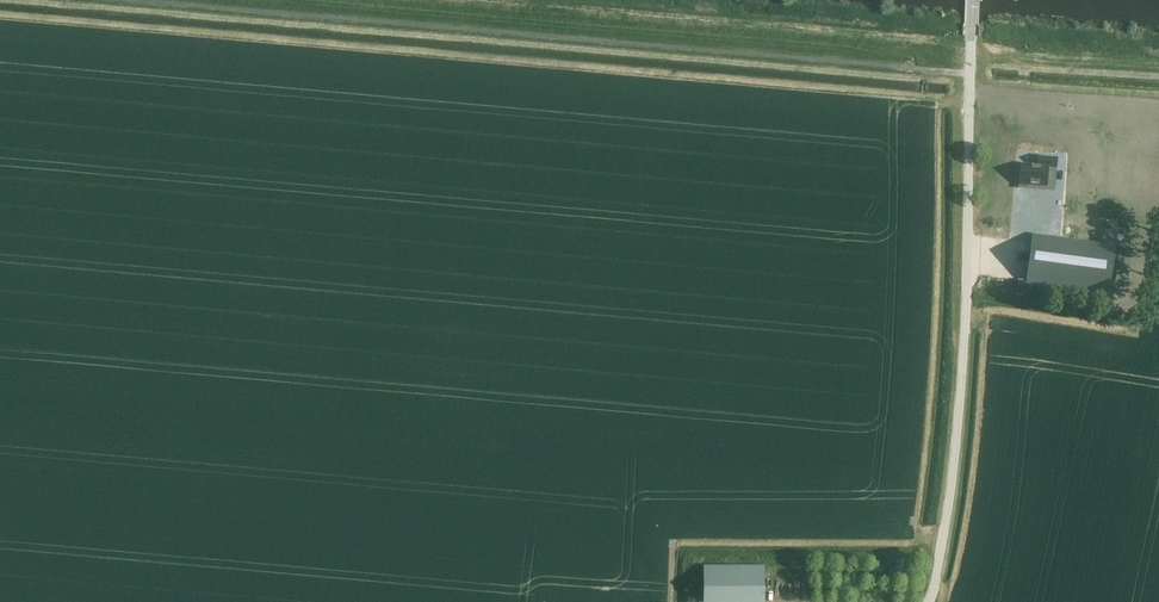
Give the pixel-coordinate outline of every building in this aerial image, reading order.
[(1021,180),(1020,184),(1048,187),(1049,172),(1056,173),(1057,158),(1038,157),(1038,166),(1022,165),(1021,180)] [(1111,228),(1118,229),(1120,219),(1107,217),(1106,224),(1111,225),(1111,228)] [(1026,284),(1109,295),(1116,246),(1033,235),(1026,284)] [(765,567),(705,566),(705,601),(765,601),(765,567)]
